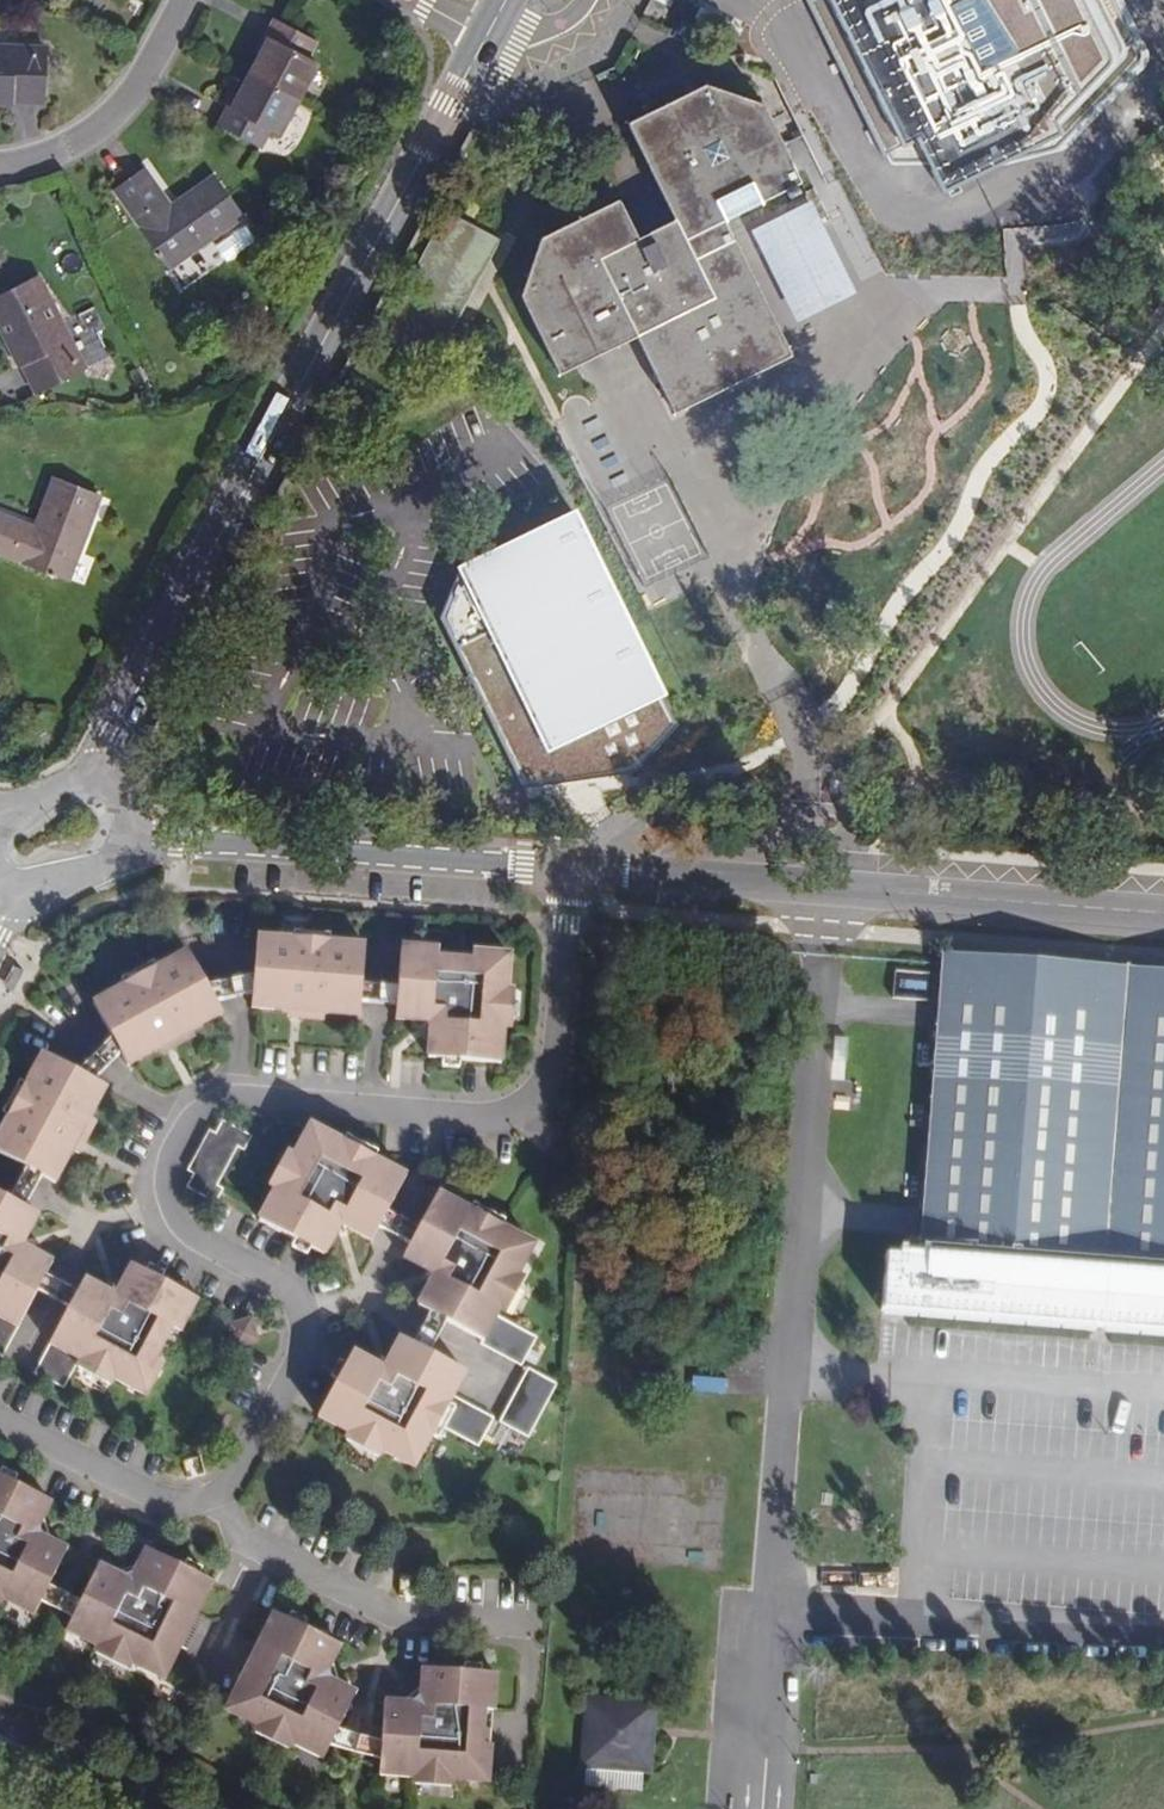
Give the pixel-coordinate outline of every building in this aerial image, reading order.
[(669,5),(659,0),(653,0),(644,17),(655,22),(660,12),(665,14),(669,5)] [(1044,127),(1110,59),(1077,0),(810,0),(809,0),(888,166),(911,163),(932,201),(1052,141),(1044,127)] [(251,74),(299,99),(317,65),(306,59),(315,43),(273,21),(264,38),(268,41),(251,74)] [(0,47),(0,99),(47,101),(49,48),(0,47)] [(280,136),(299,99),(251,74),(232,109),(229,107),(220,124),(261,146),(269,130),(280,136)] [(803,181),(765,103),(707,82),(630,122),(675,219),(640,237),(621,198),(543,237),(533,264),(523,294),(560,371),(639,334),(676,412),(792,355),(726,218),(803,181)] [(174,205),(148,168),(118,189),(173,267),(247,215),(218,174),(174,205)] [(377,347),(432,375),(503,239),(448,210),(377,347)] [(43,393),(91,368),(44,277),(0,299),(0,310),(43,393)] [(35,528),(0,515),(0,552),(69,578),(100,495),(54,477),(35,528)] [(521,789),(627,769),(647,748),(670,720),(655,694),(562,494),(446,555),(454,571),(434,615),(521,789)] [(266,647),(248,678),(274,693),(292,663),(266,647)] [(1153,727),(1163,734),(1163,709),(1153,727)] [(259,936),(256,975),(255,994),(254,1008),(362,1014),(363,1002),(364,983),(367,944),(259,936)] [(403,945),(401,986),(400,1004),(399,1018),(433,1020),(430,1057),(504,1062),(513,953),(474,950),(474,959),(441,958),(441,948),(403,945)] [(218,1001),(208,985),(189,950),(95,1003),(114,1038),(124,1055),(129,1066),(224,1013),(218,1001)] [(945,953),(933,1103),(925,1102),(926,1091),(904,1090),(911,1008),(922,1008),(922,999),(911,998),(913,968),(869,964),(855,1134),(836,1132),(830,1208),(884,1212),(889,1137),(899,1138),(902,1100),(911,1101),(910,1111),(933,1112),(928,1174),(909,1172),(902,1255),(887,1254),(883,1308),(1107,1326),(1109,1305),(1141,1307),(1139,1328),(1163,1330),(1163,970),(945,953)] [(255,994),(256,975),(208,985),(218,1001),(255,994)] [(401,986),(364,983),(363,1002),(400,1004),(401,986)] [(124,1055),(114,1038),(80,1070),(98,1080),(124,1055)] [(80,1070),(46,1052),(0,1138),(0,1151),(27,1165),(44,1174),(58,1182),(109,1086),(98,1080),(80,1070)] [(189,1185),(220,1201),(226,1188),(220,1185),(241,1146),(248,1149),(255,1135),(224,1119),(218,1131),(212,1129),(191,1169),(195,1172),(189,1185)] [(375,1240),(382,1227),(390,1210),(408,1175),(314,1123),(262,1220),(325,1254),(343,1222),(375,1240)] [(44,1174),(27,1165),(10,1197),(27,1207),(44,1174)] [(10,1197),(0,1192),(0,1350),(5,1353),(39,1290),(47,1274),(54,1261),(23,1244),(39,1213),(27,1207),(10,1197)] [(433,1312),(449,1321),(484,1340),(498,1313),(535,1244),(441,1193),(422,1228),(413,1244),(406,1257),(436,1274),(420,1304),(433,1312)] [(382,1227),(413,1244),(422,1228),(390,1210),(382,1227)] [(79,1290),(70,1307),(35,1371),(65,1387),(81,1358),(148,1393),(198,1298),(135,1263),(117,1295),(85,1278),(79,1290)] [(47,1274),(39,1290),(70,1307),(79,1290),(47,1274)] [(1109,1305),(1107,1326),(1139,1328),(1141,1307),(1109,1305)] [(417,1343),(433,1352),(449,1321),(433,1312),(417,1343)] [(498,1313),(484,1340),(482,1343),(522,1365),(539,1335),(498,1313)] [(238,1344),(259,1337),(253,1318),(232,1324),(238,1344)] [(467,1371),(433,1352),(417,1343),(404,1336),(387,1367),(355,1350),(320,1415),(416,1467),(440,1423),(455,1394),(467,1371)] [(502,1421),(531,1437),(560,1382),(530,1367),(502,1421)] [(497,1416),(455,1394),(440,1423),(480,1445),(497,1416)] [(870,1445),(855,1444),(854,1461),(869,1462),(870,1445)] [(43,1600),(51,1583),(70,1548),(53,1540),(43,1517),(52,1499),(0,1473),(0,1594),(36,1612),(43,1600)] [(82,1599),(74,1615),(67,1629),(165,1678),(214,1580),(147,1548),(139,1566),(115,1572),(100,1563),(82,1599)] [(51,1583),(43,1600),(74,1615),(82,1599),(51,1583)] [(332,1745),(340,1729),(358,1694),(343,1685),(332,1665),(342,1645),(276,1612),(228,1709),(326,1758),(332,1745)] [(385,1701),(382,1742),(380,1759),(379,1774),(489,1782),(498,1673),(425,1667),(422,1688),(408,1702),(385,1701)] [(655,1704),(590,1699),(586,1764),(588,1765),(587,1785),(644,1788),(646,1768),(651,1768),(655,1704)] [(382,1742),(340,1729),(332,1745),(380,1759),(382,1742)]
